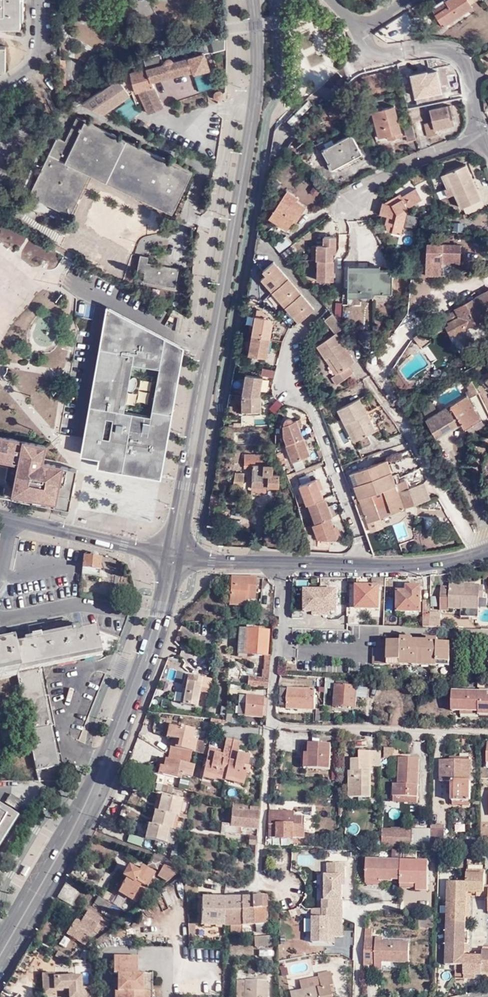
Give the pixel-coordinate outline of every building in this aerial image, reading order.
[(22,26),(22,0),(0,0),(0,26),(22,26)] [(446,1),(450,7),(436,15),(444,27),(474,8),(471,4),(477,0),(448,0),(446,1)] [(450,7),(446,1),(433,9),(436,15),(450,7)] [(164,106),(152,81),(192,69),(193,72),(208,68),(203,53),(224,47),(224,34),(180,46),(179,46),(148,54),(127,63),(124,64),(122,74),(118,76),(81,102),(102,112),(129,92),(132,91),(137,104),(143,102),(148,113),(164,106)] [(218,101),(219,101),(224,98),(226,92),(221,89),(218,89),(215,90),(214,94),(214,98),(215,100),(218,101)] [(396,105),(373,111),(379,137),(392,134),(393,138),(403,135),(396,105)] [(450,105),(431,109),(434,121),(425,123),(428,136),(437,135),(436,129),(455,125),(450,105)] [(64,141),(57,137),(28,195),(71,215),(90,175),(172,213),(192,172),(77,116),(64,141)] [(417,140),(413,125),(405,127),(409,142),(417,140)] [(352,134),(323,150),(333,170),(363,153),(352,134)] [(467,163),(446,171),(455,193),(461,208),(482,199),(467,163)] [(424,171),(413,174),(415,182),(426,180),(424,171)] [(455,193),(446,171),(442,173),(447,186),(444,187),(448,195),(455,193)] [(288,189),(270,217),(288,228),(295,218),(299,220),(307,207),(296,200),(299,196),(288,189)] [(392,204),(383,202),(381,201),(378,213),(387,216),(385,224),(386,224),(393,226),(392,232),(401,235),(408,207),(424,201),(420,189),(403,196),(404,198),(399,200),(392,204)] [(402,193),(383,202),(392,204),(399,200),(404,198),(403,196),(402,193)] [(322,240),(314,240),(315,279),(334,279),(334,232),(322,232),(322,240)] [(289,234),(276,243),(282,251),(295,241),(289,234)] [(459,243),(426,242),(425,274),(441,275),(441,262),(458,262),(459,243)] [(140,255),(136,271),(144,272),(142,281),(174,287),(179,269),(147,262),(148,257),(140,255)] [(276,260),(264,269),(268,273),(263,277),(300,321),(317,307),(276,260)] [(393,270),(382,270),(348,269),(348,289),(374,290),(374,293),(392,294),(393,270)] [(434,320),(414,337),(421,347),(441,330),(446,327),(450,335),(454,333),(455,336),(487,318),(487,291),(478,296),(434,320)] [(326,301),(329,305),(331,308),(336,301),(332,296),(326,301)] [(343,304),(337,302),(333,310),(338,315),(342,320),(344,311),(343,304)] [(185,347),(110,305),(107,321),(173,358),(173,361),(180,362),(178,371),(180,371),(185,347)] [(264,309),(257,308),(250,353),(268,356),(275,321),(264,309)] [(324,319),(335,332),(344,326),(331,313),(324,319)] [(84,439),(81,453),(99,457),(162,469),(162,467),(180,371),(178,371),(180,362),(173,361),(173,358),(107,321),(84,439)] [(328,355),(339,371),(330,376),(335,384),(352,373),(348,365),(354,362),(335,333),(316,345),(324,357),(328,355)] [(324,357),(335,373),(339,371),(328,355),(324,357)] [(250,356),(249,363),(259,365),(260,358),(250,356)] [(243,396),(244,395),(260,395),(263,376),(256,375),(255,379),(246,377),(243,396)] [(426,418),(426,419),(436,436),(461,422),(464,426),(480,416),(467,394),(439,411),(426,418)] [(260,395),(244,395),(243,414),(262,413),(263,395),(260,395)] [(337,408),(353,441),(374,430),(358,398),(337,408)] [(426,418),(439,411),(432,398),(419,405),(426,418)] [(287,443),(303,437),(299,425),(296,426),(294,420),(293,421),(292,419),(291,419),(290,418),(288,418),(287,419),(286,419),(285,421),(284,422),(284,424),(284,435),(287,443)] [(20,461),(13,496),(69,507),(77,468),(42,461),(45,444),(0,435),(0,457),(20,461)] [(292,460),(310,454),(303,437),(287,443),(286,443),(292,460)] [(270,454),(244,454),(244,465),(253,466),(252,486),(279,487),(280,473),(274,473),(274,464),(270,464),(270,454)] [(162,469),(99,457),(97,467),(160,479),(162,469)] [(292,460),(295,468),(304,464),(302,457),(292,460)] [(367,522),(404,509),(403,504),(414,501),(416,505),(430,500),(424,484),(410,488),(407,480),(395,484),(386,459),(349,473),(367,522)] [(234,474),(229,474),(228,487),(243,487),(244,472),(234,472),(234,474)] [(315,525),(321,539),(338,541),(340,537),(333,518),(335,518),(328,499),(326,499),(320,480),(303,486),(309,505),(311,505),(318,524),(315,525)] [(213,492),(211,507),(222,509),(225,494),(213,492)] [(403,504),(404,509),(416,505),(414,501),(403,504)] [(427,536),(427,546),(460,544),(459,534),(427,536)] [(98,555),(97,553),(94,553),(92,555),(92,557),(84,556),(82,575),(99,577),(101,558),(99,558),(98,555)] [(236,577),(231,577),(229,603),(245,604),(246,598),(246,591),(256,591),(257,578),(236,577)] [(406,590),(397,591),(397,612),(421,612),(421,585),(407,584),(406,590)] [(379,586),(357,586),(357,608),(380,608),(379,586)] [(480,600),(480,587),(451,588),(451,590),(441,590),(441,610),(450,610),(450,607),(463,607),(463,612),(480,613),(480,600)] [(423,599),(423,626),(431,626),(431,612),(431,599),(423,599)] [(260,609),(259,624),(269,624),(269,609),(260,609)] [(431,612),(431,626),(441,626),(441,613),(431,612)] [(72,635),(71,630),(68,618),(28,626),(31,637),(40,636),(41,641),(72,635)] [(101,653),(96,630),(80,634),(79,631),(79,628),(71,630),(72,635),(41,641),(40,636),(31,637),(31,640),(32,643),(12,647),(17,674),(29,731),(28,731),(37,771),(61,766),(40,666),(101,653)] [(248,674),(247,685),(268,688),(271,657),(265,657),(268,631),(238,629),(236,654),(264,657),(263,670),(261,671),(261,675),(248,674)] [(439,636),(428,636),(428,641),(414,641),(414,636),(402,636),(402,640),(380,640),(379,647),(376,648),(377,664),(452,664),(453,647),(447,647),(447,641),(439,641),(439,636)] [(17,674),(12,647),(2,649),(0,647),(0,678),(17,674)] [(187,681),(186,689),(185,692),(182,692),(180,703),(197,706),(203,676),(194,675),(192,682),(187,681)] [(317,677),(292,676),(292,683),(305,683),(305,690),(285,689),(285,694),(288,694),(287,705),(287,708),(315,710),(315,684),(317,684),(317,677)] [(357,686),(357,678),(338,678),(336,685),(334,684),(333,706),(356,708),(356,697),(365,697),(366,687),(357,686)] [(285,694),(285,689),(280,689),(280,705),(287,705),(288,694),(285,694)] [(487,713),(487,697),(486,697),(486,691),(451,691),(450,712),(478,712),(487,713)] [(262,716),(263,698),(263,696),(246,694),(245,702),(238,702),(237,715),(262,716)] [(317,722),(324,723),(325,709),(317,708),(317,722)] [(175,746),(192,749),(195,750),(197,738),(194,738),(195,728),(181,724),(180,726),(169,724),(167,736),(172,736),(177,737),(175,746)] [(217,751),(218,748),(210,746),(208,753),(202,776),(214,779),(215,777),(224,779),(225,776),(234,778),(233,781),(243,783),(247,768),(243,767),(244,763),(248,764),(250,755),(237,752),(240,739),(227,736),(224,749),(223,753),(217,751)] [(310,754),(309,769),(330,770),(332,745),(306,743),(305,754),(310,754)] [(189,762),(192,749),(175,746),(170,745),(168,757),(165,756),(164,764),(160,763),(158,771),(181,776),(182,773),(192,776),(194,763),(189,762)] [(395,748),(385,748),(385,758),(394,758),(395,748)] [(371,768),(382,769),(382,752),(361,752),(361,760),(353,760),(353,778),(350,778),(350,798),(358,799),(371,799),(371,768)] [(405,795),(406,800),(418,800),(419,757),(399,757),(398,783),(394,783),(394,795),(405,795)] [(459,761),(450,761),(441,761),(440,781),(452,781),(453,802),(470,803),(471,765),(459,765),(459,761)] [(182,798),(161,793),(157,809),(154,809),(151,823),(148,822),(144,835),(165,840),(168,827),(172,827),(175,814),(178,814),(182,798)] [(25,802),(12,794),(7,803),(19,810),(25,802)] [(260,806),(232,799),(230,822),(221,821),(220,831),(239,833),(240,827),(258,828),(260,806)] [(370,807),(371,799),(358,799),(358,807),(370,807)] [(271,838),(294,838),(295,813),(287,813),(288,807),(273,806),(271,838)] [(0,808),(0,848),(18,819),(0,808)] [(306,817),(312,817),(312,813),(295,813),(294,838),(306,838),(306,817)] [(381,827),(391,827),(391,816),(381,816),(381,827)] [(381,846),(431,846),(431,827),(411,827),(391,827),(381,827),(381,846)] [(431,846),(452,846),(451,844),(455,845),(455,839),(444,839),(444,827),(431,827),(431,846)] [(311,852),(293,852),(292,868),(310,868),(311,852)] [(158,868),(161,860),(151,857),(148,864),(158,868)] [(428,861),(366,859),(366,884),(379,884),(380,879),(400,879),(400,888),(416,888),(416,891),(428,891),(428,861)] [(90,871),(76,863),(71,874),(84,881),(90,871)] [(118,891),(136,901),(143,896),(145,897),(146,893),(148,894),(151,888),(146,886),(154,872),(142,864),(139,870),(128,864),(122,874),(126,876),(118,891)] [(168,880),(181,870),(163,864),(158,875),(168,880)] [(484,894),(484,885),(484,872),(478,872),(478,869),(466,868),(466,877),(465,881),(466,890),(476,890),(476,894),(484,894)] [(466,895),(466,890),(465,881),(457,881),(448,881),(447,902),(469,902),(469,895),(466,895)] [(79,890),(66,882),(63,887),(58,896),(71,903),(79,890)] [(201,923),(224,924),(224,910),(225,897),(225,893),(216,893),(215,911),(201,910),(201,923)] [(266,895),(251,896),(252,909),(253,909),(265,908),(265,907),(266,906),(266,895)] [(241,896),(225,897),(224,910),(242,909),(241,896)] [(251,896),(241,896),(242,909),(242,924),(253,923),(253,909),(252,909),(251,896)] [(469,910),(469,902),(447,902),(447,922),(465,922),(465,916),(465,910),(469,910)] [(339,908),(330,907),(323,907),(314,907),(313,928),(329,929),(338,929),(338,935),(338,936),(345,936),(346,917),(339,917),(339,908)] [(265,908),(253,909),(253,923),(255,923),(264,922),(265,908)] [(70,936),(83,944),(94,926),(101,930),(106,922),(100,918),(101,917),(87,909),(79,923),(74,920),(70,927),(74,930),(70,936)] [(242,909),(224,910),(224,924),(231,924),(231,933),(242,932),(242,924),(242,909)] [(264,930),(264,922),(255,923),(256,931),(264,930)] [(465,922),(447,922),(446,942),(468,943),(468,936),(464,935),(464,930),(465,922)] [(242,924),(242,932),(252,932),(256,931),(255,923),(253,923),(242,924)] [(66,934),(70,936),(74,930),(70,927),(66,934)] [(277,944),(277,934),(254,935),(254,945),(277,944)] [(66,948),(69,938),(61,935),(58,945),(66,948)] [(377,964),(383,964),(383,961),(408,961),(409,941),(383,940),(383,937),(366,936),(366,964),(377,964)] [(468,943),(446,942),(446,963),(455,964),(464,964),(464,955),(464,950),(468,950),(468,943)] [(58,950),(55,954),(64,959),(66,955),(58,950)] [(464,964),(464,968),(464,977),(475,977),(475,973),(482,973),(482,971),(482,951),(475,952),(475,956),(464,955),(464,964)] [(57,988),(70,987),(71,996),(87,996),(86,986),(81,986),(81,975),(56,976),(56,972),(44,973),(44,989),(57,988)] [(331,973),(319,976),(320,985),(302,989),(289,991),(291,996),(332,996),(329,983),(333,983),(331,973)] [(320,985),(319,976),(300,979),(302,989),(320,985)] [(237,977),(237,996),(266,996),(267,978),(237,977)]
